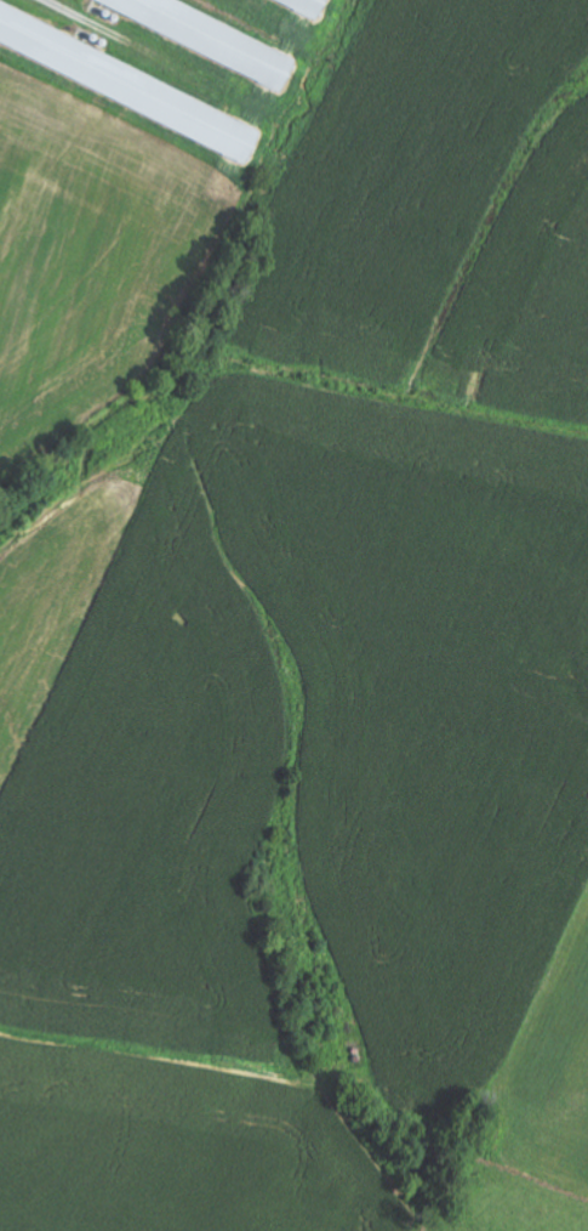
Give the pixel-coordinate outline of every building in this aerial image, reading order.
[(322,16),(330,0),(287,0),(322,16)] [(0,4),(0,44),(250,160),(266,127),(0,4)]
